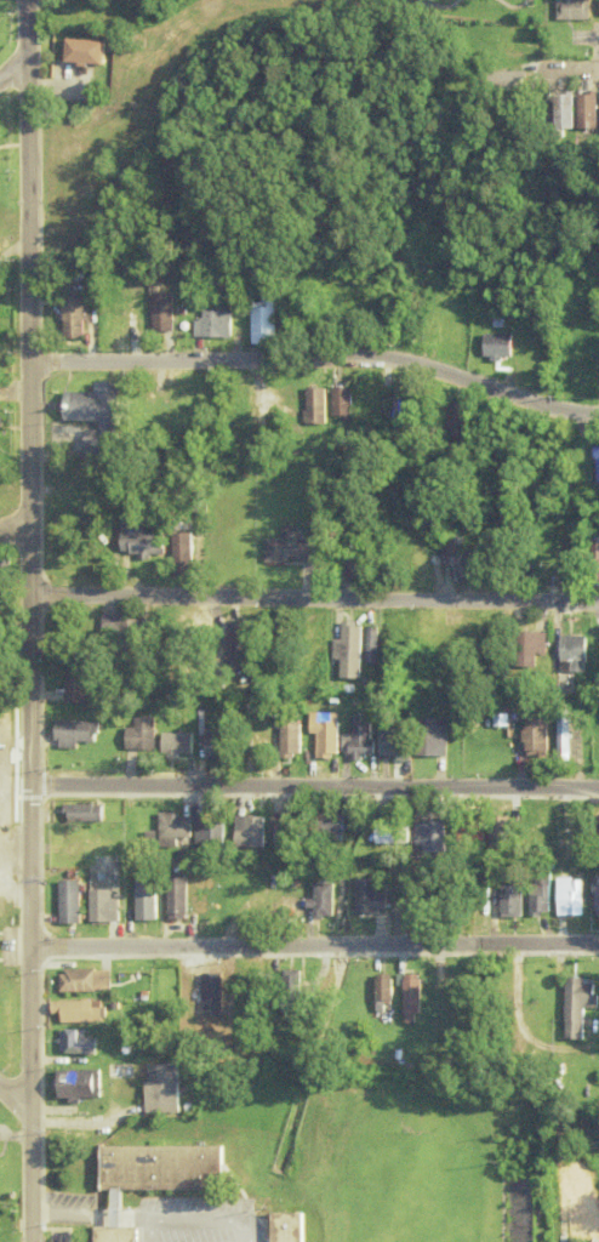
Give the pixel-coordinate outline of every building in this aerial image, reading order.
[(586,0),(553,0),(553,21),(586,21),(586,0)] [(60,42),(60,65),(102,65),(103,43),(60,42)] [(593,130),(593,93),(551,93),(551,139),(564,139),(564,130),(593,130)] [(172,333),(172,295),(150,295),(150,333),(172,333)] [(136,331),(136,312),(126,312),(126,299),(104,299),(104,345),(127,345),(127,331),(136,331)] [(252,345),(274,345),(274,301),(252,301),(252,345)] [(84,340),(83,307),(61,308),(62,341),(84,340)] [(232,312),(200,312),(200,322),(192,322),(192,338),(232,338),(232,312)] [(483,360),(509,360),(509,336),(483,336),(483,360)] [(61,393),(61,421),(93,421),(93,425),(97,425),(97,431),(85,431),(85,455),(114,455),(114,382),(92,382),(92,392),(61,393)] [(304,425),(324,425),(324,389),(304,389),(304,425)] [(332,422),(351,422),(351,389),(332,389),(332,422)] [(361,423),(381,423),(381,391),(361,391),(361,423)] [(447,439),(467,439),(467,402),(447,402),(447,439)] [(591,447),(591,487),(598,487),(598,447),(591,447)] [(141,522),(117,523),(118,557),(160,557),(160,534),(141,535),(141,522)] [(264,564),(317,563),(317,541),(296,542),(296,527),(281,527),(281,540),(263,540),(264,564)] [(190,577),(190,534),(170,534),(170,577),(190,577)] [(587,541),(587,586),(598,586),(598,541),(587,541)] [(451,584),(471,584),(471,543),(440,543),(440,564),(451,564),(451,584)] [(101,616),(100,643),(138,644),(139,617),(101,616)] [(224,668),(246,668),(246,622),(224,622),(224,668)] [(360,679),(361,663),(376,663),(377,625),(340,625),(340,641),(334,641),(334,679),(360,679)] [(534,669),(534,655),(544,655),(544,634),(513,634),(513,669),(534,669)] [(557,637),(557,673),(583,673),(583,637),(557,637)] [(64,703),(87,703),(87,663),(64,663),(64,703)] [(523,711),(523,759),(547,759),(547,711),(523,711)] [(310,735),(315,735),(315,759),(336,759),(336,714),(310,713),(310,735)] [(582,713),(558,713),(558,761),(582,761),(582,713)] [(492,716),(493,728),(505,727),(504,715),(492,716)] [(344,759),(369,759),(369,716),(351,716),(351,737),(344,737),(344,759)] [(154,751),(154,719),(133,719),(133,730),(122,730),(122,751),(154,751)] [(378,757),(408,757),(408,720),(378,720),(378,757)] [(448,721),(416,720),(416,757),(448,757),(448,721)] [(96,723),(53,723),(53,749),(76,749),(76,744),(96,744),(96,723)] [(299,724),(280,724),(280,758),(299,758),(299,724)] [(202,758),(224,758),(224,730),(202,730),(202,758)] [(190,734),(160,734),(160,758),(190,758),(190,734)] [(101,806),(61,806),(61,823),(101,823),(101,806)] [(294,833),(294,815),(272,815),(272,833),(294,833)] [(344,815),(309,815),(309,834),(344,834),(344,815)] [(157,816),(157,849),(189,849),(189,816),(157,816)] [(488,818),(488,848),(511,848),(511,818),(488,818)] [(196,819),(196,849),(222,849),(222,819),(196,819)] [(263,819),(235,819),(235,850),(263,850),(263,819)] [(372,844),(389,849),(396,823),(379,819),(372,844)] [(480,845),(480,823),(452,823),(452,845),(480,845)] [(443,824),(411,824),(411,850),(443,850),(443,824)] [(186,879),(166,879),(166,921),(186,921),(186,879)] [(598,916),(598,879),(591,879),(591,916),(598,916)] [(375,880),(355,880),(355,915),(384,915),(384,894),(375,894),(375,880)] [(555,880),(554,915),(577,916),(578,881),(555,880)] [(63,882),(63,924),(77,924),(77,882),(63,882)] [(258,924),(258,882),(238,882),(238,924),(258,924)] [(333,885),(310,885),(310,919),(333,919),(333,885)] [(526,885),(526,915),(546,915),(546,885),(526,885)] [(518,886),(498,886),(498,918),(518,918),(518,886)] [(115,924),(115,891),(88,891),(88,924),(115,924)] [(101,971),(63,971),(63,992),(101,992),(101,971)] [(201,975),(201,1016),(221,1016),(221,975),(201,975)] [(374,1002),(390,1002),(390,976),(374,976),(374,1002)] [(418,1016),(418,976),(399,976),(400,1016),(418,1016)] [(593,1009),(593,980),(561,980),(561,1041),(580,1041),(580,1009),(593,1009)] [(282,994),(257,996),(259,1022),(284,1019),(282,994)] [(101,1002),(56,1002),(56,1013),(67,1013),(67,1023),(101,1023),(101,1002)] [(64,1030),(64,1054),(102,1054),(102,1039),(88,1039),(88,1030),(64,1030)] [(176,1064),(148,1064),(148,1113),(176,1113),(176,1064)] [(102,1098),(102,1070),(60,1070),(60,1098),(102,1098)] [(99,1187),(224,1185),(224,1144),(99,1145),(99,1187)] [(598,1230),(598,1190),(570,1190),(570,1230),(598,1230)] [(303,1213),(304,1241),(271,1241),(270,1213),(303,1213)] [(141,1225),(141,1241),(93,1241),(92,1225),(141,1225)]
